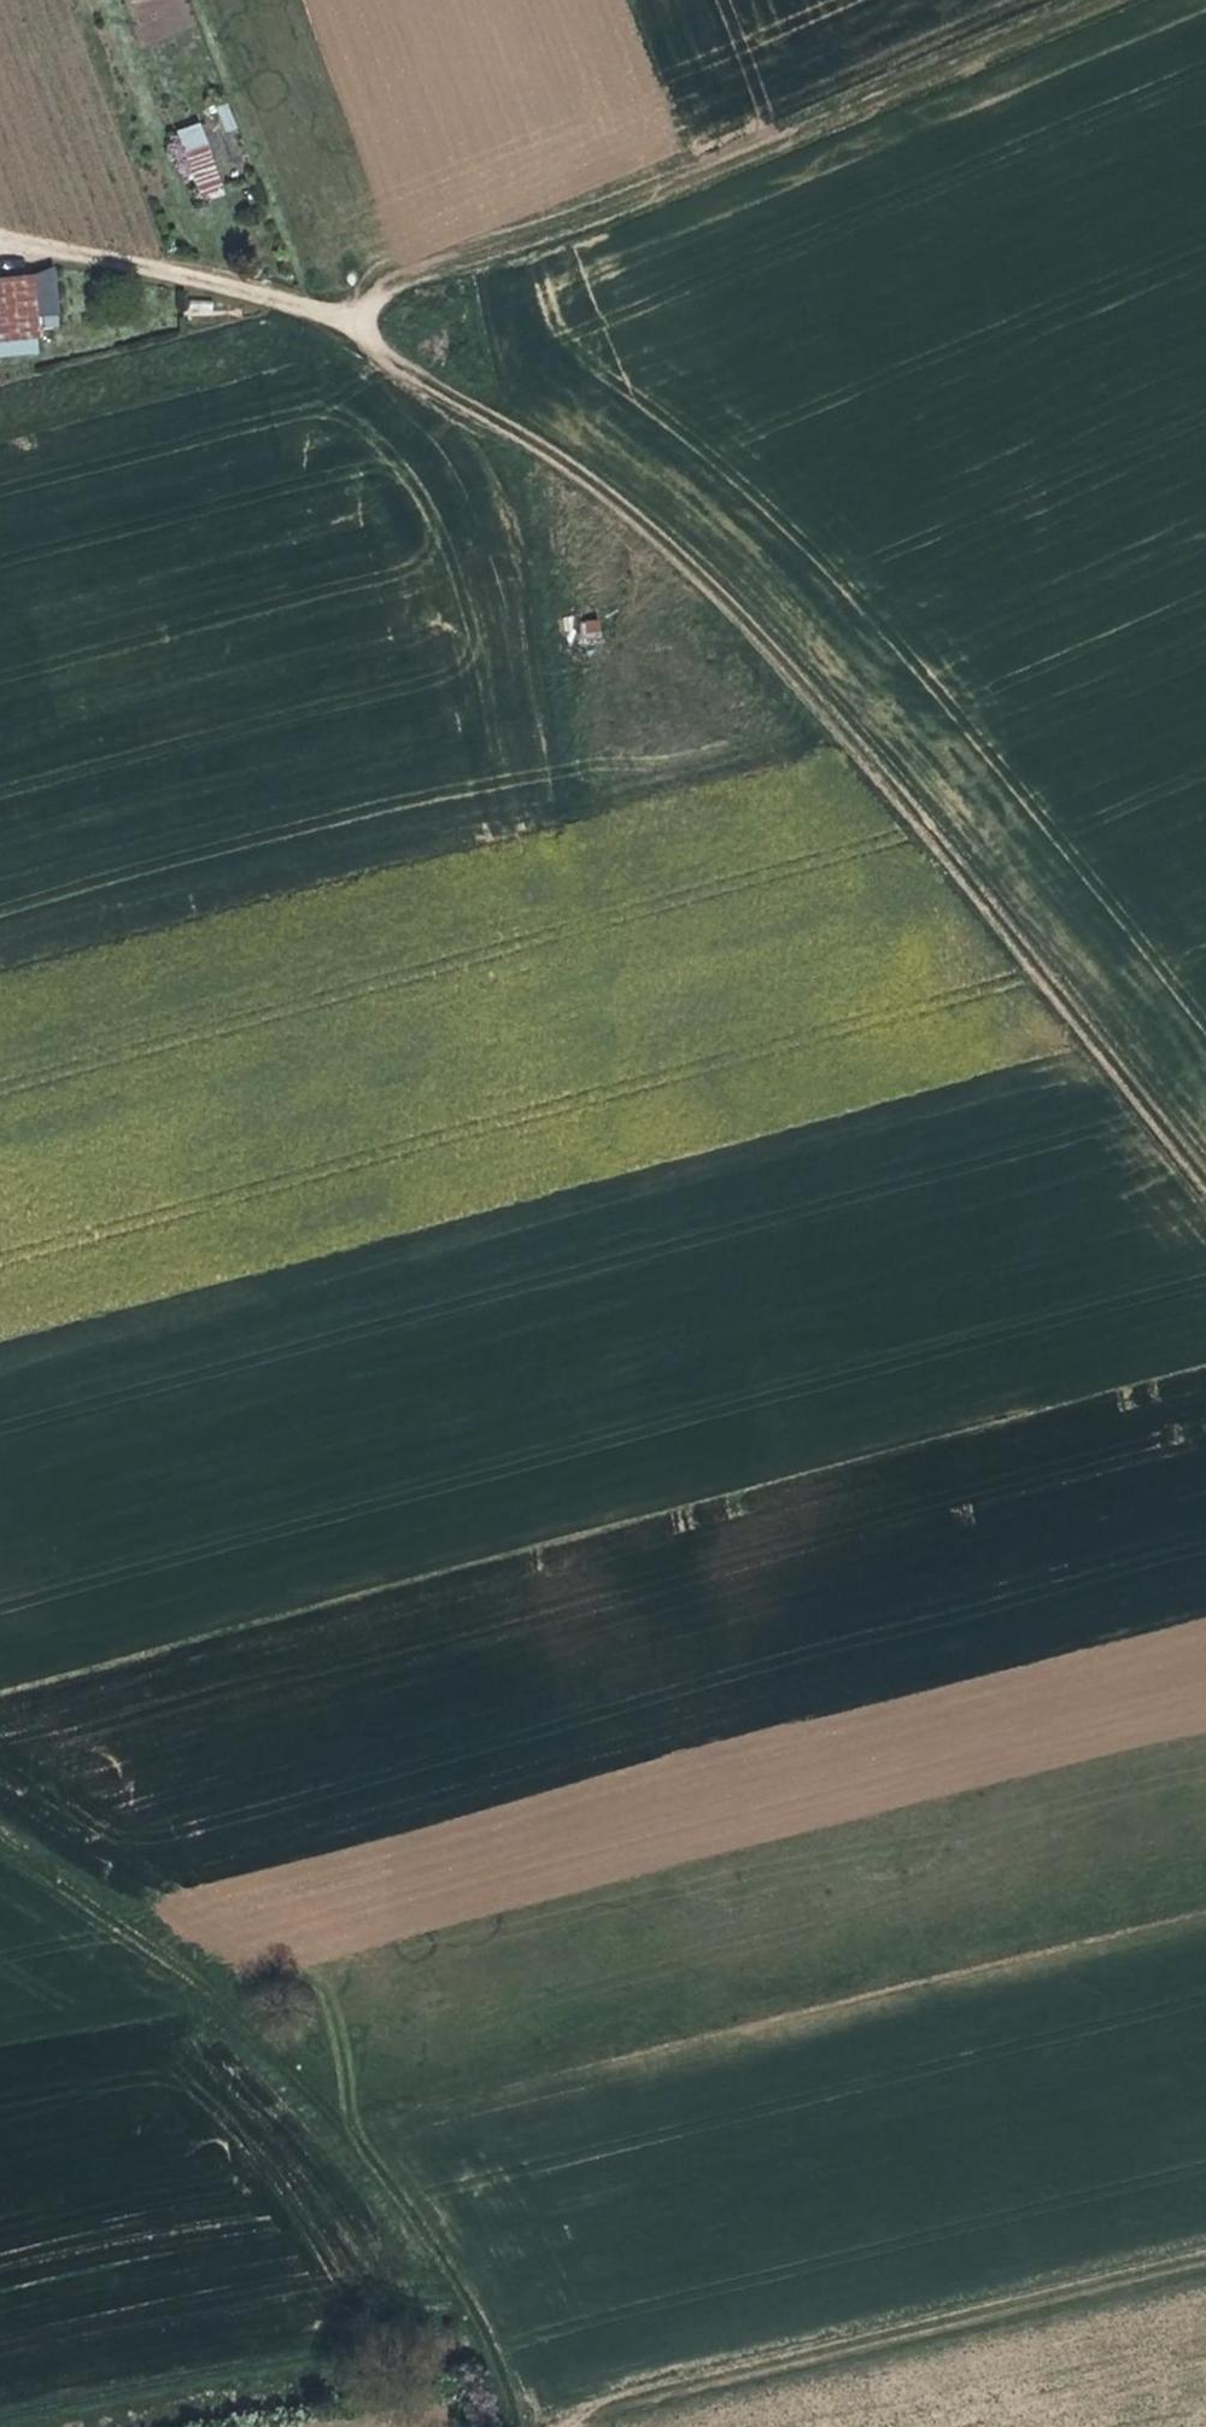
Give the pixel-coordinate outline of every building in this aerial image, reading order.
[(171,131),(192,198),(223,188),(202,122),(171,131)] [(0,271),(0,351),(41,349),(36,317),(64,315),(55,267),(34,273),(0,271)] [(582,643),(602,639),(598,618),(578,622),(582,643)]
